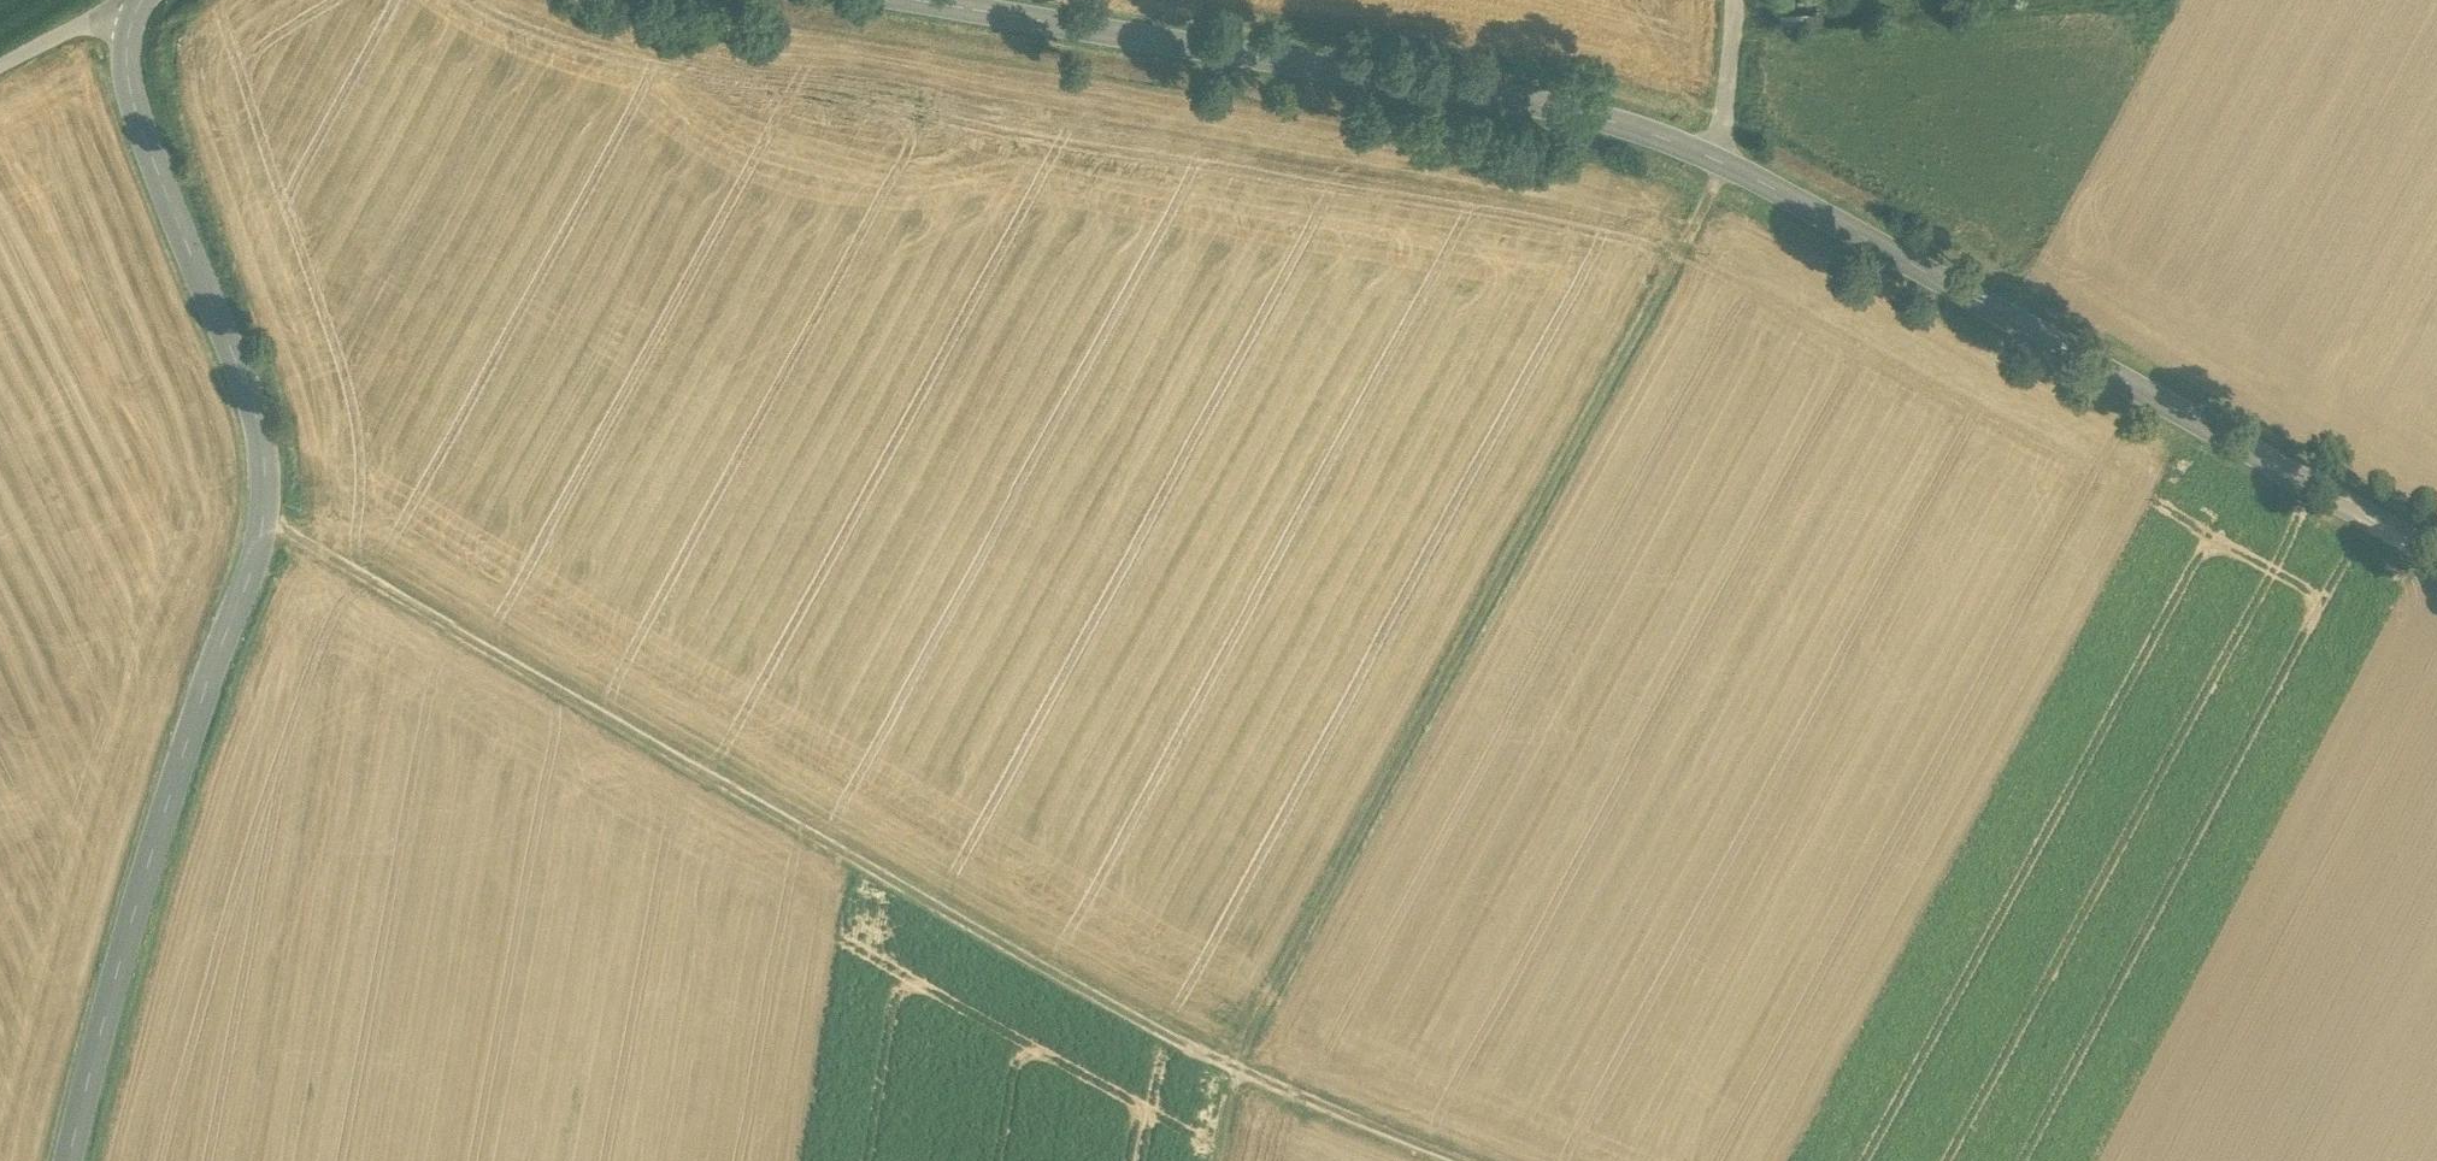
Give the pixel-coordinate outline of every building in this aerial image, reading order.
[(1806,12),(1783,13),(1783,23),(1806,22),(1806,12)]
